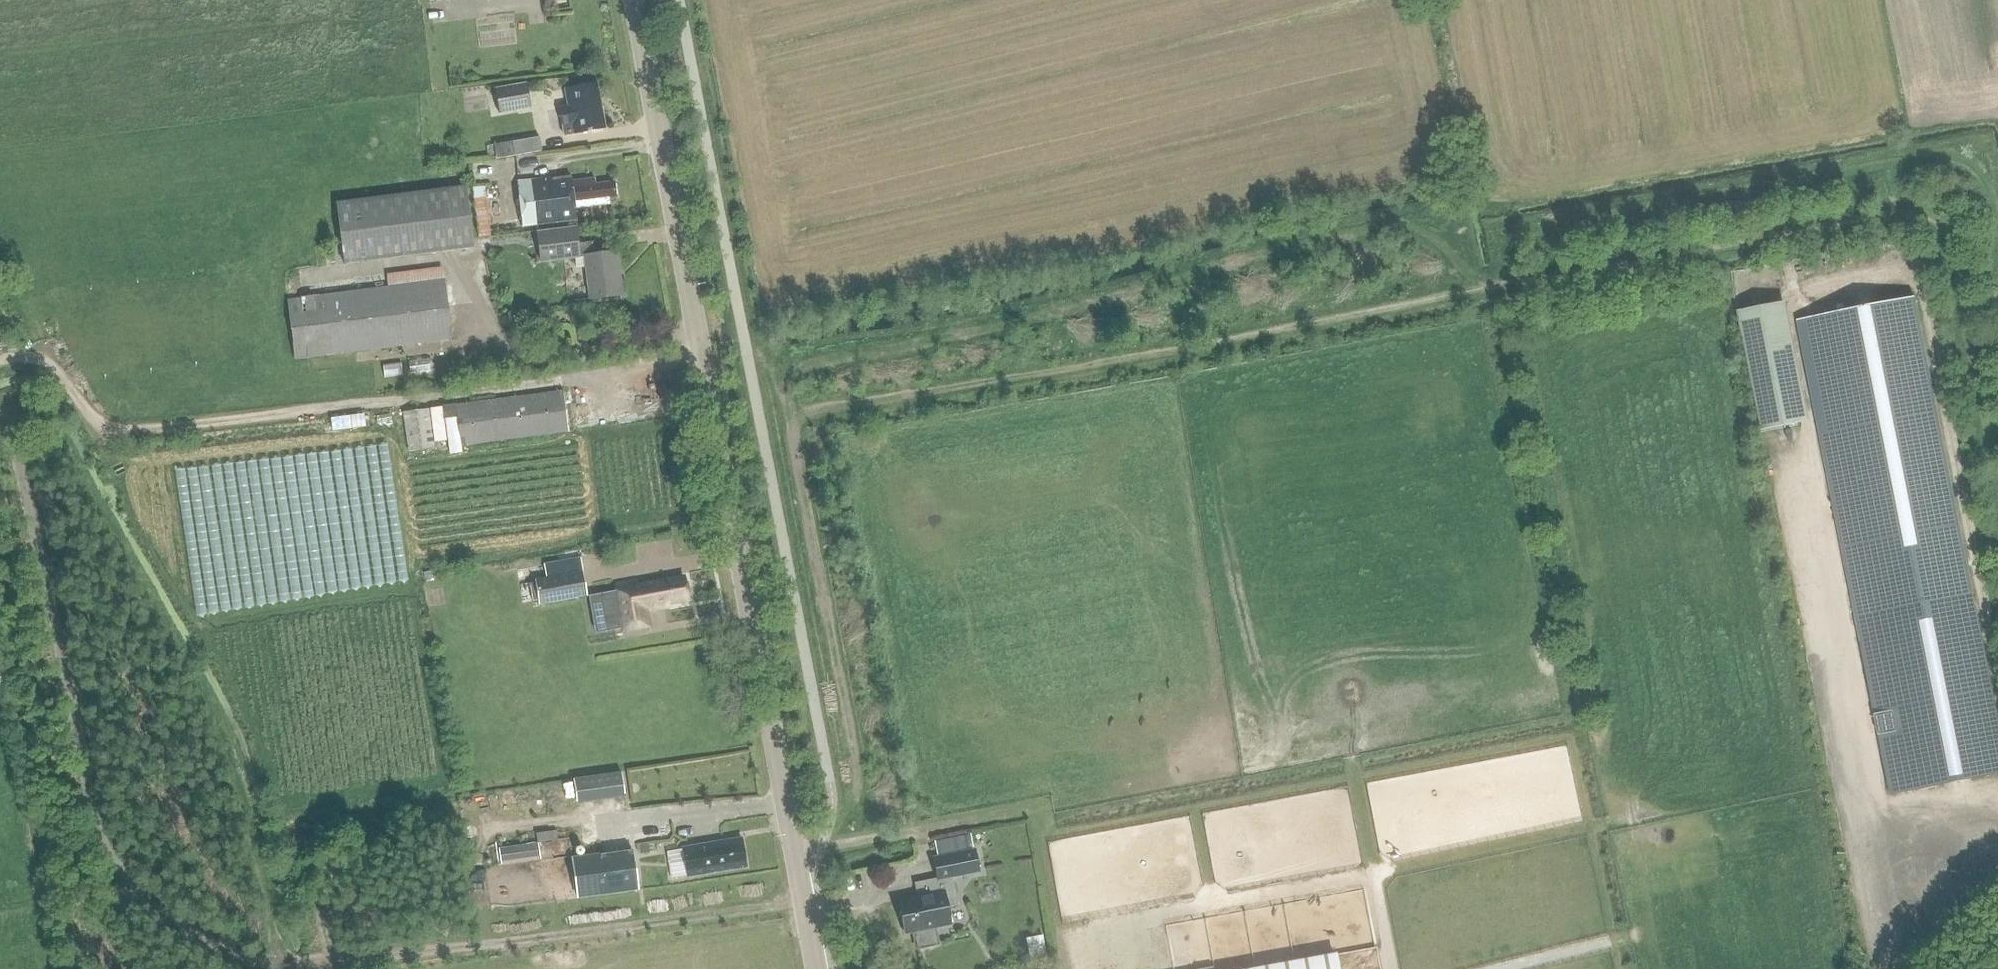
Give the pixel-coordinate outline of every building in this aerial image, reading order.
[(531,109),(526,82),(494,88),(499,114),(531,109)] [(604,129),(594,85),(564,91),(568,109),(558,111),(564,138),(604,129)] [(542,151),(539,137),(494,144),(496,158),(542,151)] [(550,177),(515,181),(519,226),(573,220),(571,208),(606,205),(605,199),(613,198),(612,183),(592,185),(592,179),(568,181),(568,176),(550,178),(550,177)] [(336,203),(343,265),(471,249),(464,187),(336,203)] [(574,226),(535,230),(539,260),(574,256),(575,267),(584,266),(588,298),(620,294),(615,251),(596,253),(594,241),(592,241),(576,243),(574,226)] [(444,280),(322,295),(287,300),(294,360),(452,340),(444,280)] [(1797,320),(1855,618),(1858,632),(1878,628),(1880,638),(1860,642),(1890,794),(1997,773),(1997,721),(1973,595),(1914,297),(1797,320)] [(1809,420),(1788,301),(1741,309),(1761,428),(1809,420)] [(553,312),(549,323),(561,328),(565,317),(553,312)] [(455,405),(460,445),(569,431),(563,391),(455,405)] [(434,448),(428,409),(403,412),(408,451),(434,448)] [(538,605),(585,596),(581,572),(533,581),(538,605)] [(636,582),(614,586),(621,629),(622,630),(647,626),(644,611),(667,606),(667,603),(687,600),(683,578),(637,586),(636,582)] [(621,769),(573,778),(577,800),(625,792),(621,769)] [(540,842),(558,838),(556,829),(538,833),(540,842)] [(901,910),(898,910),(899,916),(902,916),(906,933),(913,931),(917,948),(938,944),(935,927),(950,924),(946,907),(958,905),(952,876),(978,871),(973,850),(970,834),(935,842),(938,857),(934,858),(938,878),(939,878),(941,892),(899,900),(901,910)] [(683,849),(666,852),(670,878),(687,875),(687,876),(746,867),(742,838),(683,848),(683,849)] [(540,857),(538,842),(498,847),(500,863),(540,857)] [(632,850),(572,858),(578,898),(638,889),(632,850)] [(1331,954),(1247,968),(1334,968),(1331,954)]
